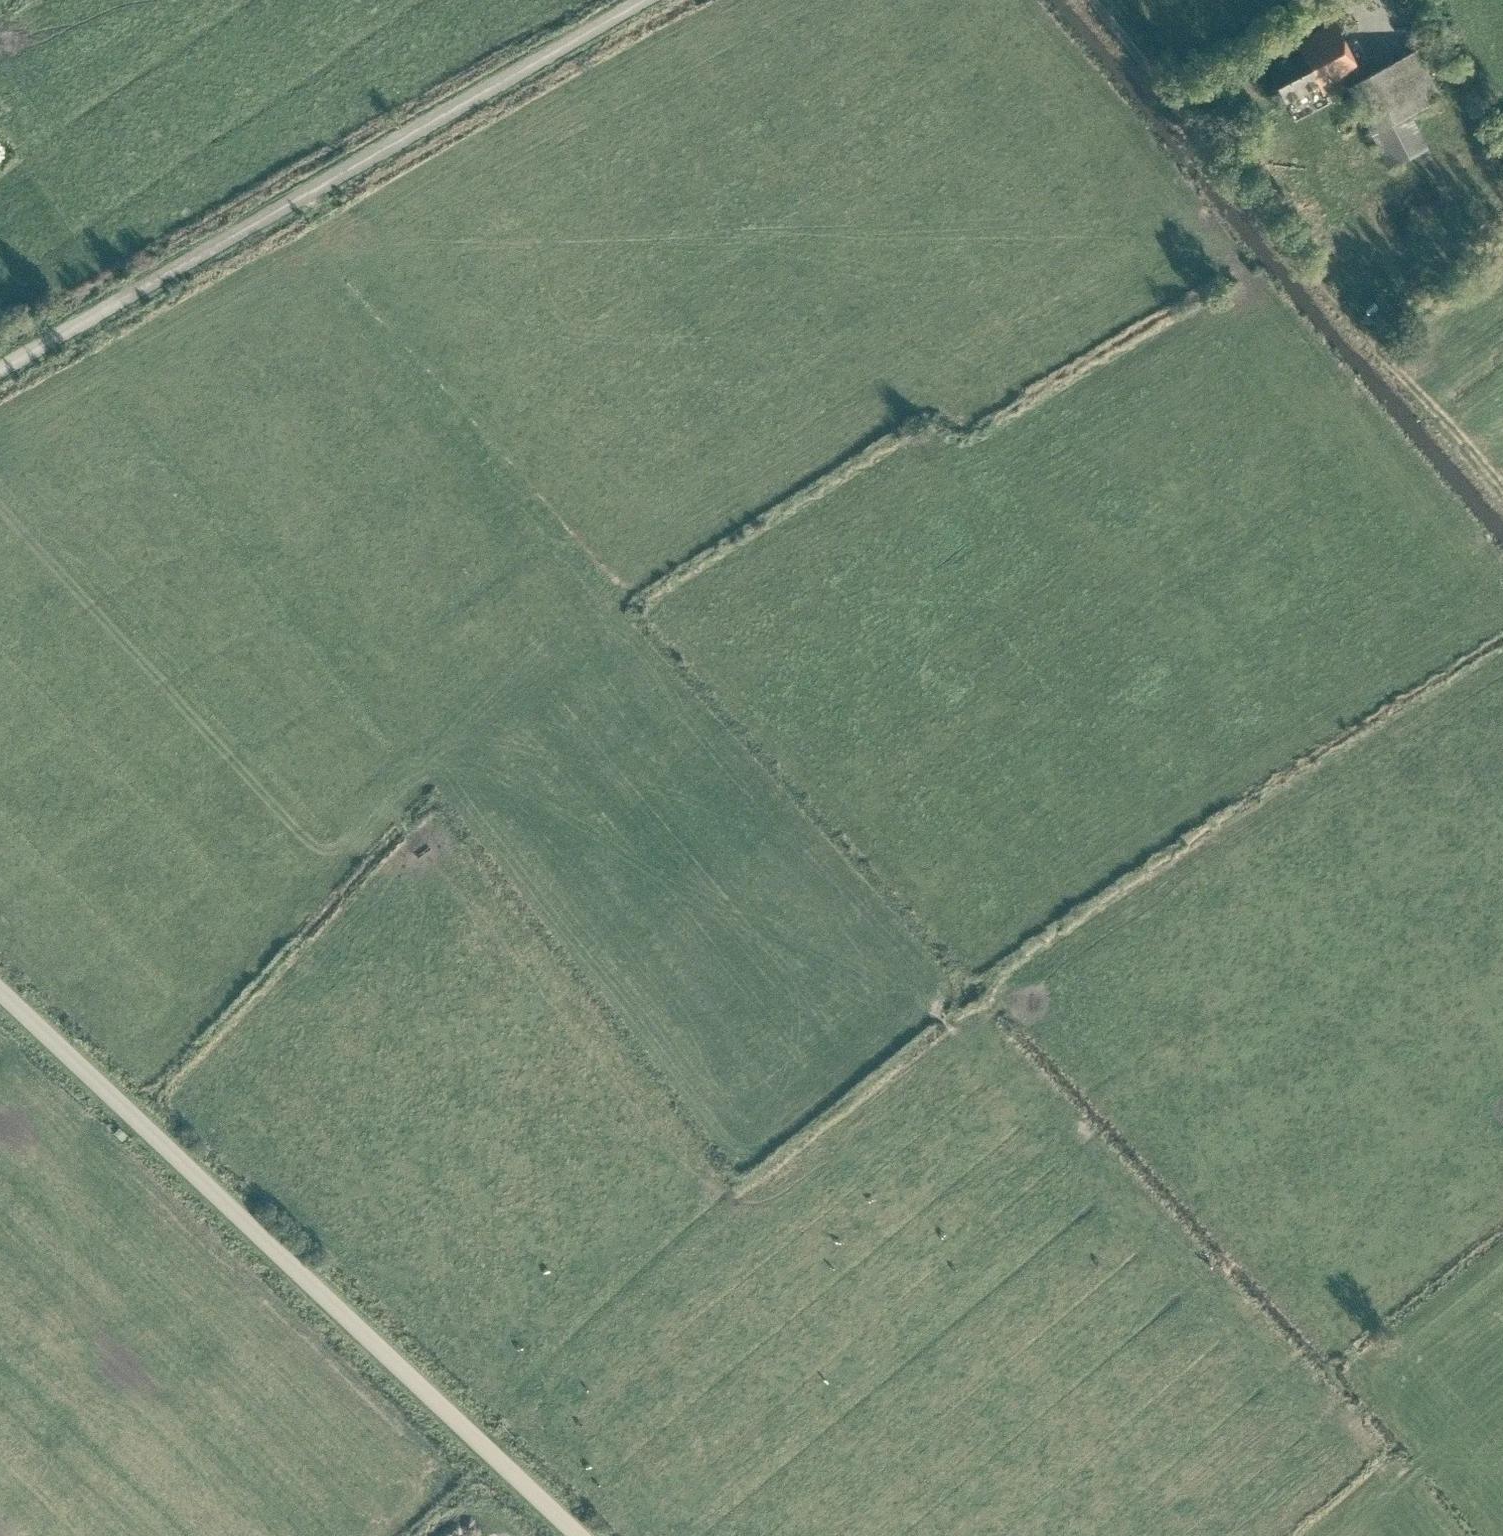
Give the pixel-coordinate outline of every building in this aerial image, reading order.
[(1314,85),(1318,93),(1363,67),(1337,23),(1292,48),(1296,55),(1269,70),(1286,101),(1314,85)] [(1415,53),(1366,79),(1391,126),(1411,116),(1440,100),(1415,53)] [(1428,148),(1411,116),(1391,126),(1371,137),(1388,170),(1428,148)]
